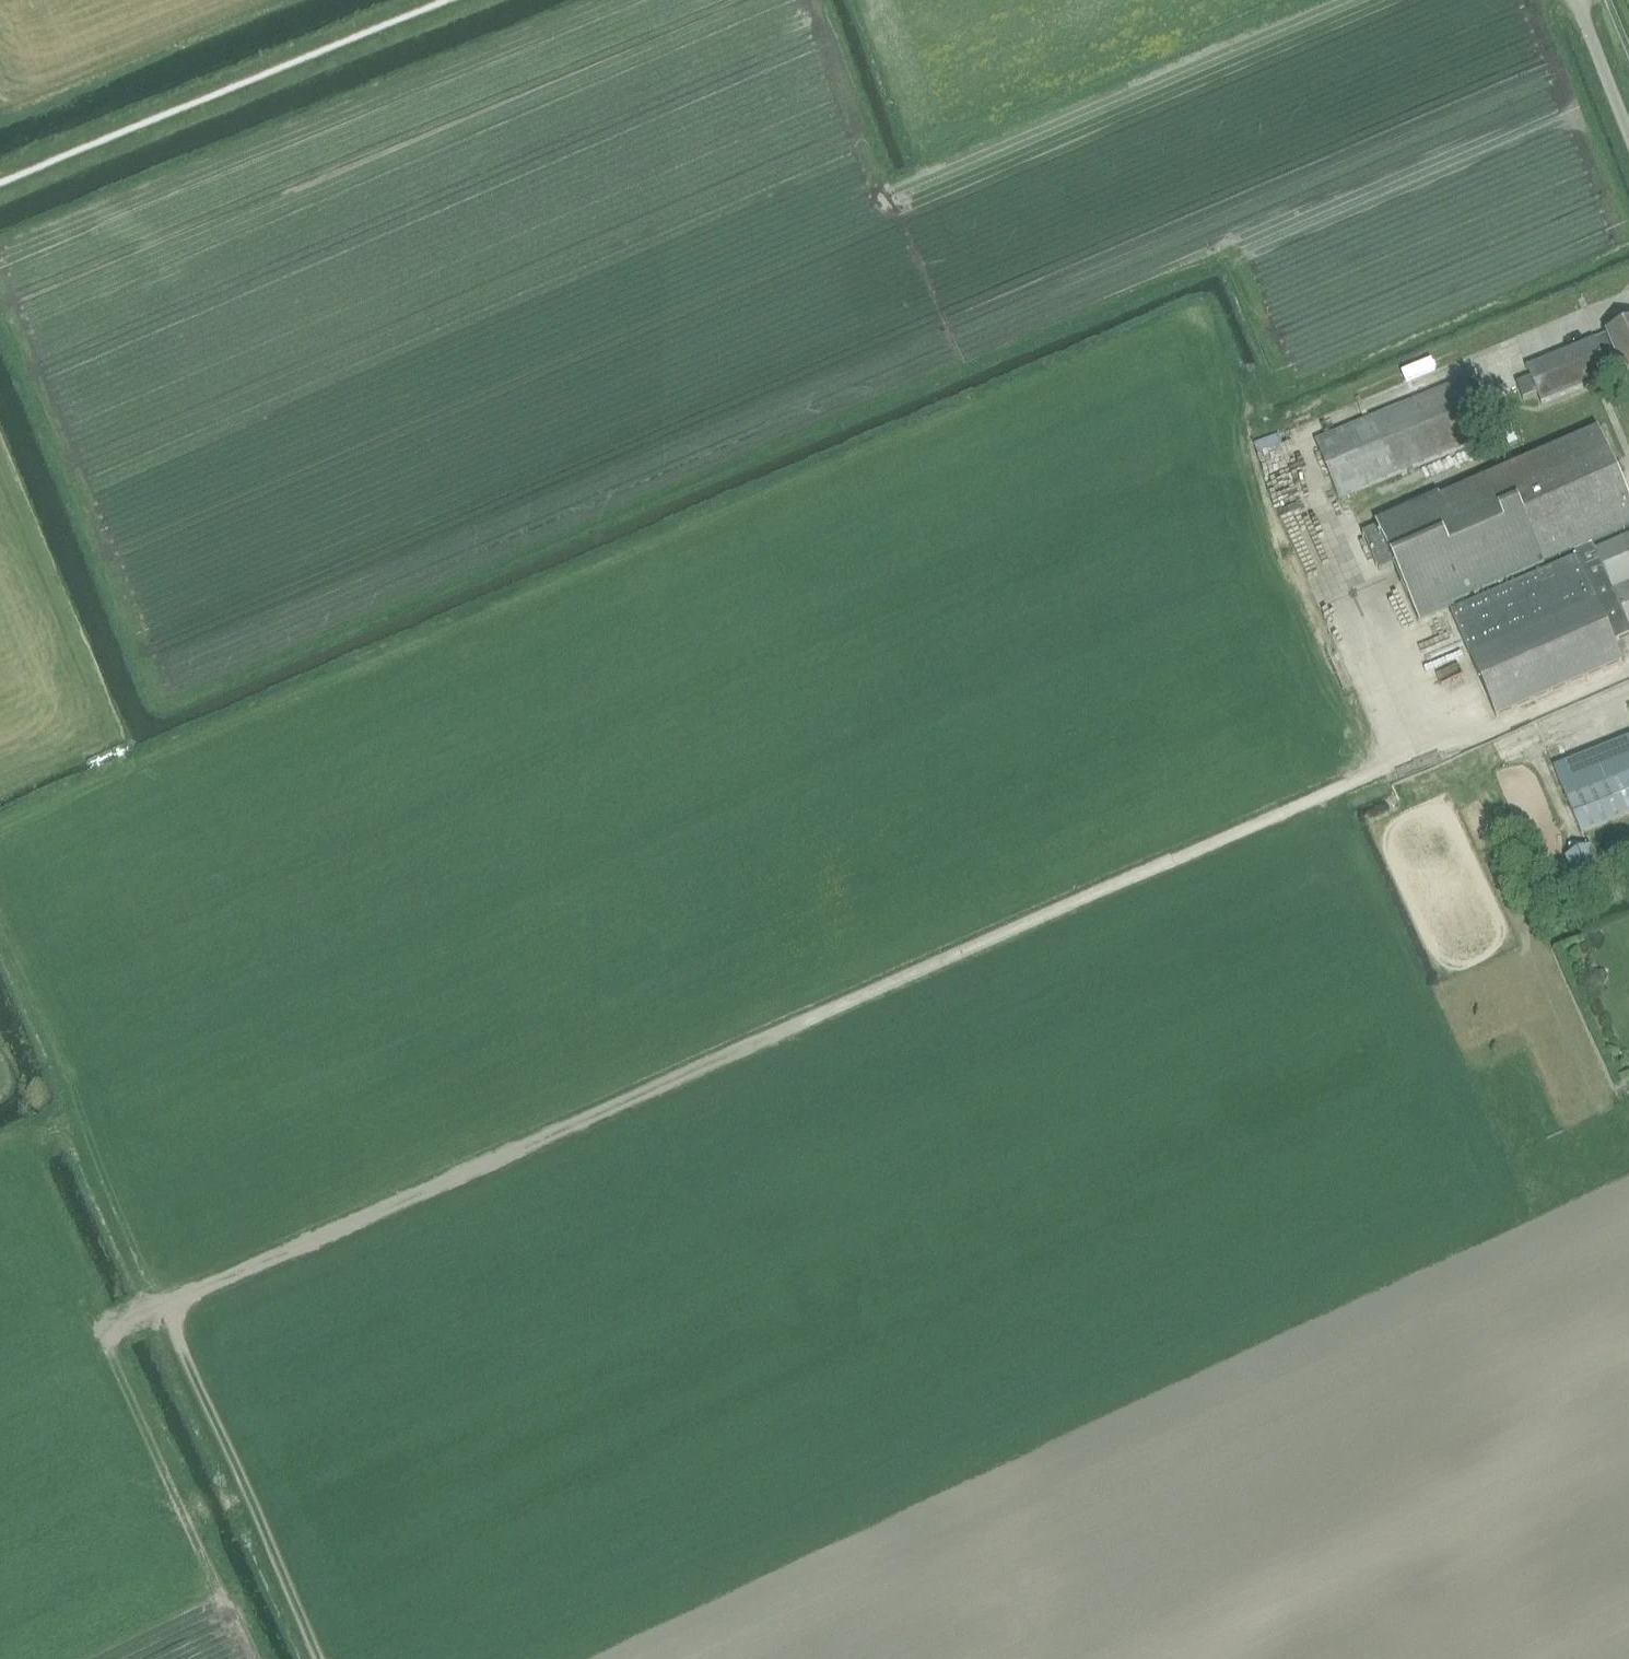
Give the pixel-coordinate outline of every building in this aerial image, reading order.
[(1527,368),(1531,378),(1517,384),(1524,400),(1537,394),(1541,406),(1621,372),(1628,369),(1628,325),(1606,334),(1607,336),(1527,368)] [(1315,441),(1332,483),(1338,499),(1487,439),(1463,380),(1315,441)] [(1363,534),(1379,572),(1395,565),(1421,625),(1455,610),(1454,607),(1544,568),(1575,554),(1577,559),(1451,615),(1497,719),(1623,663),(1614,643),(1628,637),(1628,536),(1596,551),(1593,546),(1628,530),(1628,498),(1613,462),(1599,430),(1503,472),(1412,511),(1410,508),(1377,523),(1379,528),(1363,534)] [(1555,768),(1565,793),(1611,775),(1613,779),(1567,797),(1582,834),(1628,814),(1628,738),(1605,748),(1605,749),(1583,757),(1567,763),(1555,768)] [(1537,743),(1542,763),(1552,760),(1547,741),(1537,743)] [(1581,894),(1607,883),(1591,846),(1565,858),(1581,894)]
